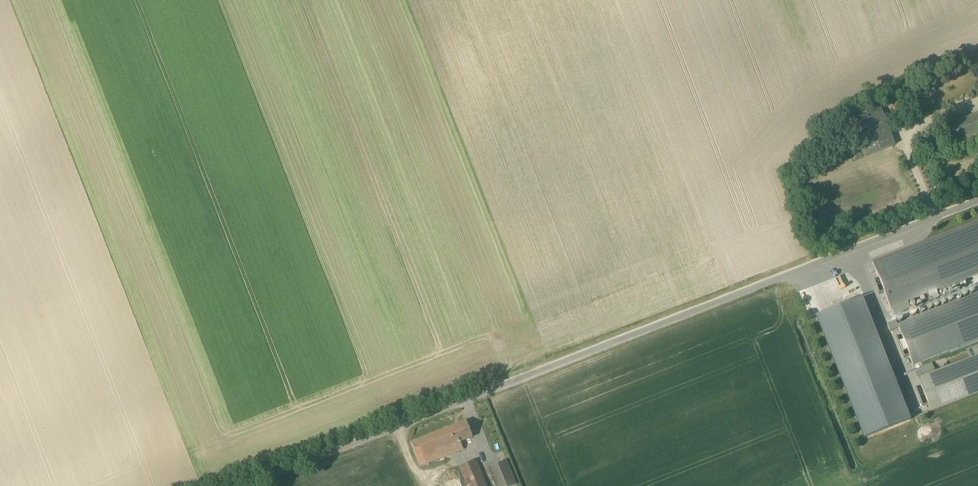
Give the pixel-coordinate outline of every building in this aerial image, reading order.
[(864,157),(895,145),(881,107),(850,119),(864,157)] [(977,143),(977,113),(940,128),(951,154),(977,143)] [(977,274),(977,222),(872,266),(877,279),(873,280),(881,299),(885,297),(891,310),(977,274)] [(897,327),(912,365),(945,352),(977,339),(977,295),(955,304),(927,315),(897,327)] [(917,377),(930,411),(977,392),(977,354),(917,377)] [(420,466),(463,449),(460,441),(464,440),(472,436),(466,421),(411,443),(420,466)] [(468,485),(487,485),(476,460),(460,467),(468,485)] [(496,485),(514,485),(517,485),(507,460),(489,467),(496,485)]
